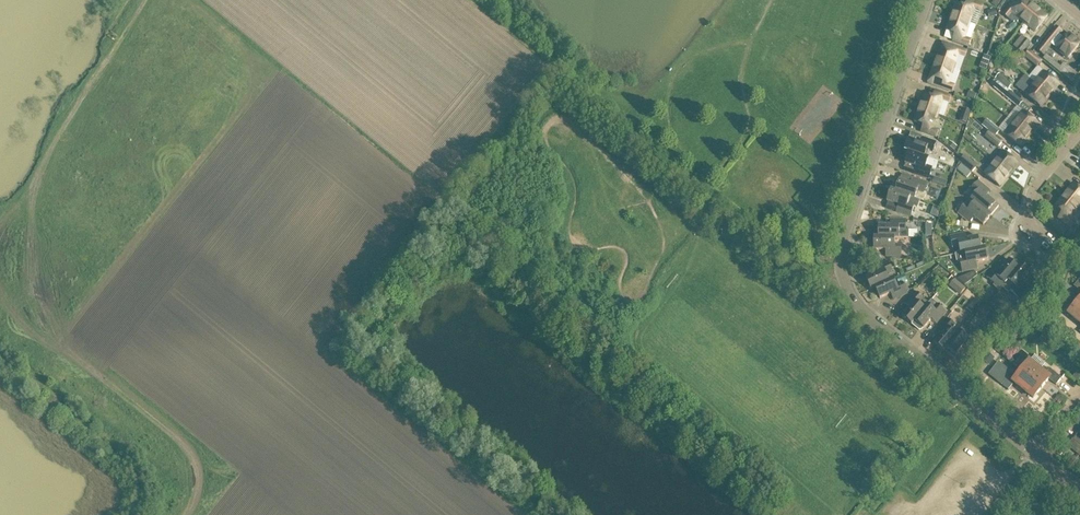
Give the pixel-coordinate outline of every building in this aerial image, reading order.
[(1036,9),(1025,0),(1023,0),(1019,6),(1014,2),(1003,15),(1014,24),(1016,22),(1018,24),(1021,20),(1025,23),(1036,9)] [(980,13),(983,6),(967,1),(965,7),(956,5),(951,19),(969,25),(974,11),(980,13)] [(1036,32),(1047,18),(1036,9),(1025,23),(1036,32)] [(951,19),(946,32),(955,35),(953,42),(969,48),(976,27),(969,25),(951,19)] [(1068,59),(1079,45),(1068,35),(1064,40),(1059,36),(1062,32),(1056,28),(1037,50),(1043,55),(1051,45),(1068,59)] [(1025,40),(1017,50),(1022,54),(1030,44),(1025,40)] [(964,59),(967,52),(951,47),(949,53),(940,50),(935,64),(954,70),(958,57),(964,59)] [(1037,67),(1041,62),(1029,51),(1025,56),(1037,67)] [(949,84),(954,70),(935,64),(930,78),(939,81),(937,87),(953,93),(955,86),(949,84)] [(1049,96),(1059,85),(1044,73),(1035,84),(1049,96)] [(1008,90),(1012,85),(999,74),(995,79),(999,82),(1008,90)] [(1049,96),(1035,84),(1026,77),(1016,88),(1040,107),(1049,96)] [(1024,104),(1024,103),(1008,90),(999,82),(994,89),(1019,109),(1024,104)] [(949,104),(951,98),(935,92),(933,98),(925,95),(920,109),(938,116),(943,102),(949,104)] [(973,92),(970,97),(978,101),(981,96),(973,92)] [(1024,104),(1019,109),(1024,112),(1014,124),(1029,136),(1038,125),(1028,116),(1032,111),(1024,104)] [(933,130),(938,116),(920,109),(915,123),(923,126),(921,133),(937,138),(939,132),(933,130)] [(966,110),(962,120),(962,122),(967,124),(971,111),(966,110)] [(990,132),(995,137),(1000,131),(987,121),(982,126),(990,132)] [(1019,148),(1029,136),(1014,124),(1005,135),(1019,148)] [(1002,142),(995,137),(990,132),(985,138),(997,148),(1002,142)] [(933,154),(937,143),(923,138),(920,144),(909,140),(905,152),(909,153),(925,159),(925,158),(928,152),(933,154)] [(938,163),(925,158),(925,159),(909,153),(905,164),(916,168),(914,175),(929,180),(933,169),(936,170),(938,163)] [(1009,176),(1018,165),(1003,153),(994,164),(1009,176)] [(972,173),(977,166),(965,156),(960,163),(972,173)] [(999,187),(1009,176),(994,164),(984,175),(999,187)] [(899,181),(895,192),(895,193),(911,198),(924,203),(927,195),(924,194),(928,183),(913,178),(911,185),(899,181)] [(988,214),(995,204),(986,197),(991,191),(979,182),(971,190),(976,194),(972,200),(975,203),(988,214)] [(1074,184),(1065,196),(1079,208),(1079,188),(1074,184)] [(895,193),(895,192),(891,191),(887,203),(898,206),(896,212),(911,218),(915,207),(909,205),(911,198),(895,193)] [(1071,219),(1079,208),(1065,196),(1056,207),(1063,213),(1059,219),(1071,229),(1076,223),(1071,219)] [(991,216),(988,214),(975,203),(971,209),(965,205),(958,214),(970,224),(975,219),(984,226),(991,216)] [(907,232),(907,220),(891,220),(891,227),(879,227),(879,238),(879,239),(895,239),(909,239),(909,232),(907,232)] [(965,253),(981,249),(979,238),(967,240),(966,234),(950,237),(953,248),(959,247),(961,254),(965,253)] [(879,239),(879,238),(874,238),(874,251),(886,251),(886,257),(902,258),(902,246),(895,246),(895,239),(879,239)] [(1063,256),(1070,248),(1060,240),(1053,247),(1063,256)] [(976,263),(988,261),(985,248),(981,249),(965,253),(961,254),(956,255),(957,262),(960,261),(962,273),(978,270),(976,263)] [(1009,281),(1019,268),(1018,268),(1009,261),(1002,269),(997,265),(987,278),(996,285),(994,287),(1000,291),(1003,288),(1009,281)] [(875,288),(890,281),(887,275),(893,272),(889,262),(874,268),(877,275),(866,279),(871,290),(875,288)] [(1019,298),(1029,286),(1023,282),(1031,273),(1021,265),(1018,268),(1019,268),(1009,281),(1003,288),(1009,292),(1010,291),(1019,298)] [(963,277),(966,283),(981,278),(978,272),(963,277)] [(894,301),(906,296),(908,295),(906,291),(908,290),(905,283),(897,286),(895,280),(890,281),(875,288),(880,299),(891,294),(894,301)] [(929,303),(924,299),(915,292),(904,304),(909,308),(902,318),(912,326),(912,325),(915,322),(925,309),(925,308),(929,303)] [(982,304),(976,299),(966,310),(972,315),(982,304)] [(915,322),(912,325),(919,331),(922,331),(923,329),(931,320),(937,325),(947,313),(932,300),(929,303),(925,308),(925,309),(915,322)] [(1014,302),(1001,316),(1008,323),(1021,308),(1014,302)] [(1069,315),(1079,324),(1079,307),(1077,304),(1077,305),(1069,315)] [(985,305),(977,313),(984,319),(992,310),(985,305)] [(946,348),(957,335),(952,331),(956,326),(947,318),(937,331),(942,334),(934,344),(944,352),(947,348),(946,348)] [(1046,319),(1043,319),(1040,322),(1041,325),(1044,327),(1047,327),(1049,324),(1048,321),(1046,319)] [(968,351),(979,339),(970,331),(971,330),(965,325),(960,332),(957,335),(946,348),(947,348),(956,356),(963,347),(968,351)] [(1021,372),(1042,390),(1043,390),(1042,389),(1049,380),(1056,386),(1062,380),(1050,370),(1049,370),(1050,370),(1046,375),(1030,363),(1022,373),(1021,372)] [(1042,390),(1021,372),(1021,373),(1017,378),(1012,374),(1001,386),(1002,387),(1002,386),(1009,391),(1015,384),(1033,399),(1042,389),(1042,390)] [(787,512),(790,514),(808,514),(796,503),(787,512)]
